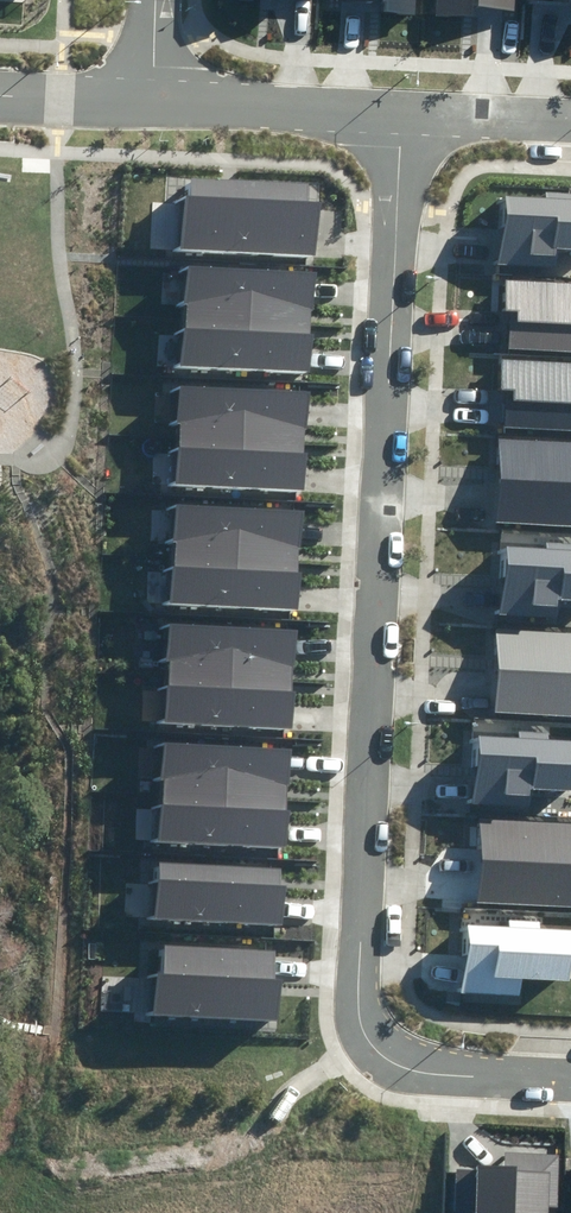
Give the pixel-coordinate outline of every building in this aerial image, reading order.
[(414,13),(415,0),(372,0),(380,0),(379,10),(414,13)] [(516,10),(517,0),(438,0),(437,14),(474,16),(474,8),(516,10)] [(556,268),(557,248),(570,249),(570,193),(545,191),(544,198),(501,195),(497,264),(556,268)] [(303,205),(176,198),(173,246),(300,254),(303,205)] [(305,273),(179,265),(176,314),(302,321),(305,273)] [(506,280),(504,308),(512,308),(510,349),(570,354),(570,284),(506,280)] [(302,321),(176,314),(173,363),(299,370),(302,321)] [(502,359),(501,391),(508,391),(507,428),(570,430),(570,361),(502,359)] [(299,394),(173,387),(170,436),(297,443),(299,394)] [(297,443),(170,436),(168,484),(294,492),(297,443)] [(498,436),(494,522),(570,526),(570,439),(498,436)] [(291,515),(165,508),(162,557),(288,564),(291,515)] [(507,546),(501,613),(558,618),(560,598),(570,599),(570,543),(547,541),(547,550),(507,546)] [(288,564),(162,557),(159,606),(286,613),(288,564)] [(287,632),(160,625),(158,674),(284,681),(287,632)] [(497,629),(494,712),(570,716),(570,633),(497,629)] [(284,681),(158,674),(155,723),(281,730),(284,681)] [(570,789),(570,741),(547,739),(547,732),(517,730),(516,738),(476,736),(473,804),(531,808),(533,787),(570,789)] [(281,745),(154,738),(151,787),(278,794),(281,745)] [(278,794),(151,787),(149,835),(275,843),(278,794)] [(480,818),(477,902),(570,906),(570,822),(480,818)] [(277,872),(151,865),(148,913),(274,921),(277,872)] [(520,995),(521,978),(569,981),(570,951),(570,930),(540,928),(540,921),(510,919),(509,928),(468,926),(464,992),(520,995)] [(159,960),(149,959),(146,1007),(272,1015),(275,965),(267,964),(268,947),(160,940),(159,960)] [(546,1207),(558,1208),(561,1153),(502,1150),(501,1168),(457,1166),(454,1212),(546,1212),(546,1207)]
